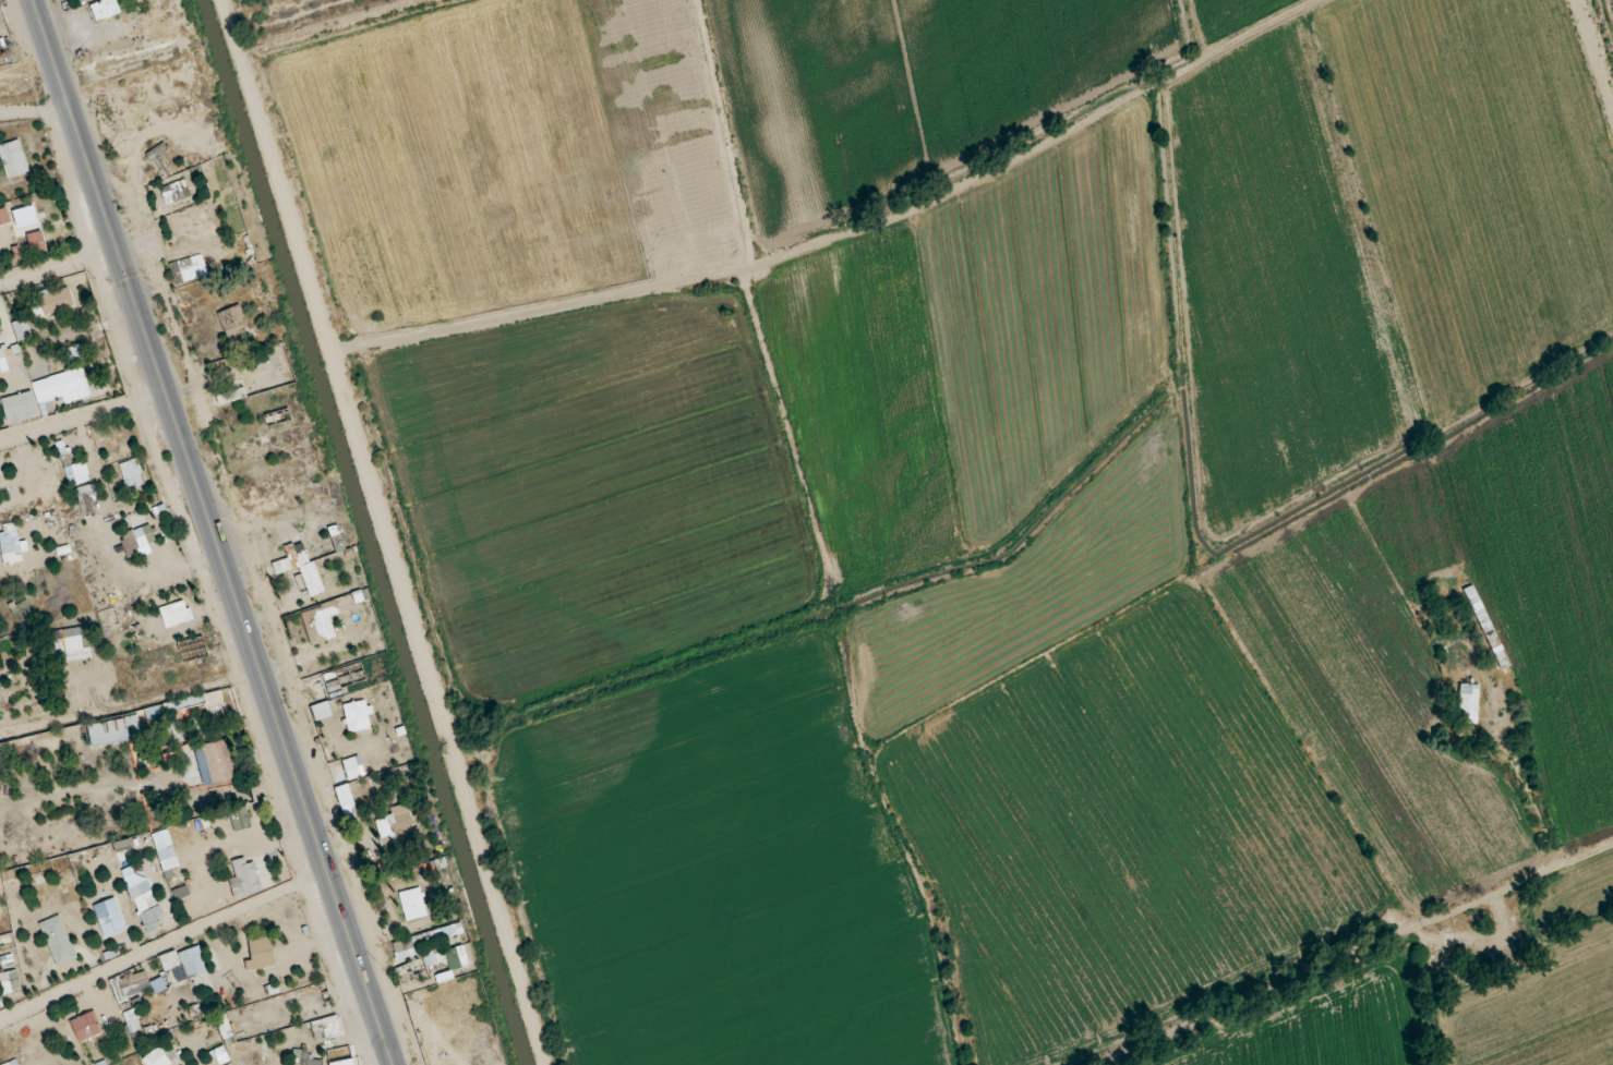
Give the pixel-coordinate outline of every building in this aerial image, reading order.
[(1459,715),(1475,715),(1475,679),(1459,679),(1459,715)]
